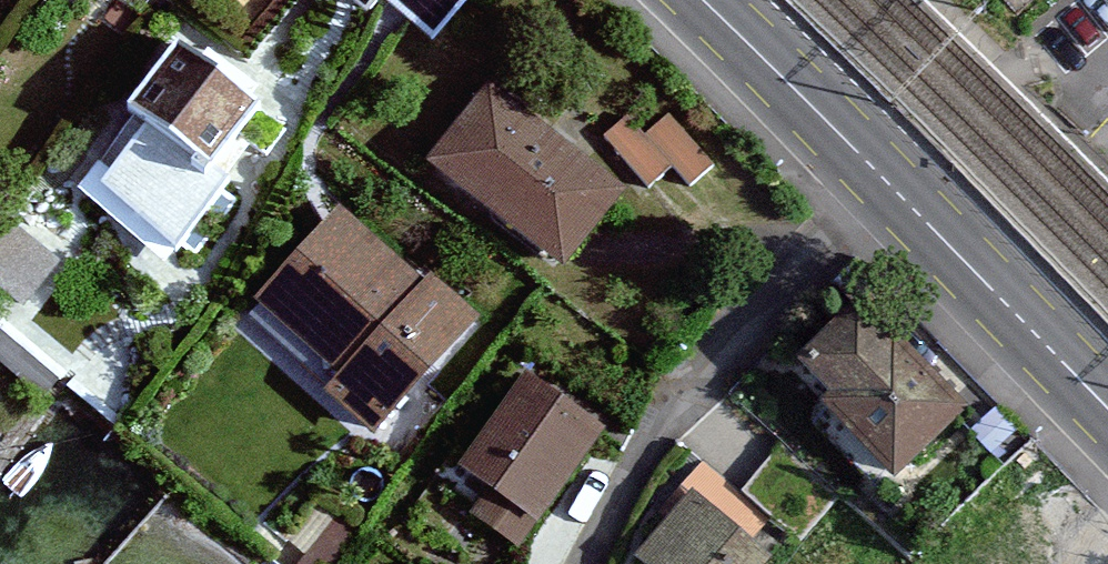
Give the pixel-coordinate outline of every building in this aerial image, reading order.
[(449,28),(473,0),(415,0),(449,28)] [(263,109),(185,47),(135,110),(149,121),(97,187),(175,249),(228,183),(214,172),(263,109)] [(491,105),(442,168),(559,260),(608,197),(491,105)] [(634,122),(611,143),(655,191),(677,171),(697,192),(719,171),(674,122),(652,142),(634,122)] [(468,322),(348,220),(276,304),(360,376),(346,393),(381,423),(468,322)] [(9,231),(0,243),(0,277),(23,295),(49,261),(9,231)] [(958,409),(857,309),(808,360),(844,396),(833,406),(898,470),(958,409)] [(600,427),(524,377),(463,471),(488,487),(469,516),(519,549),(600,427)] [(693,479),(632,563),(741,563),(765,531),(693,479)]
